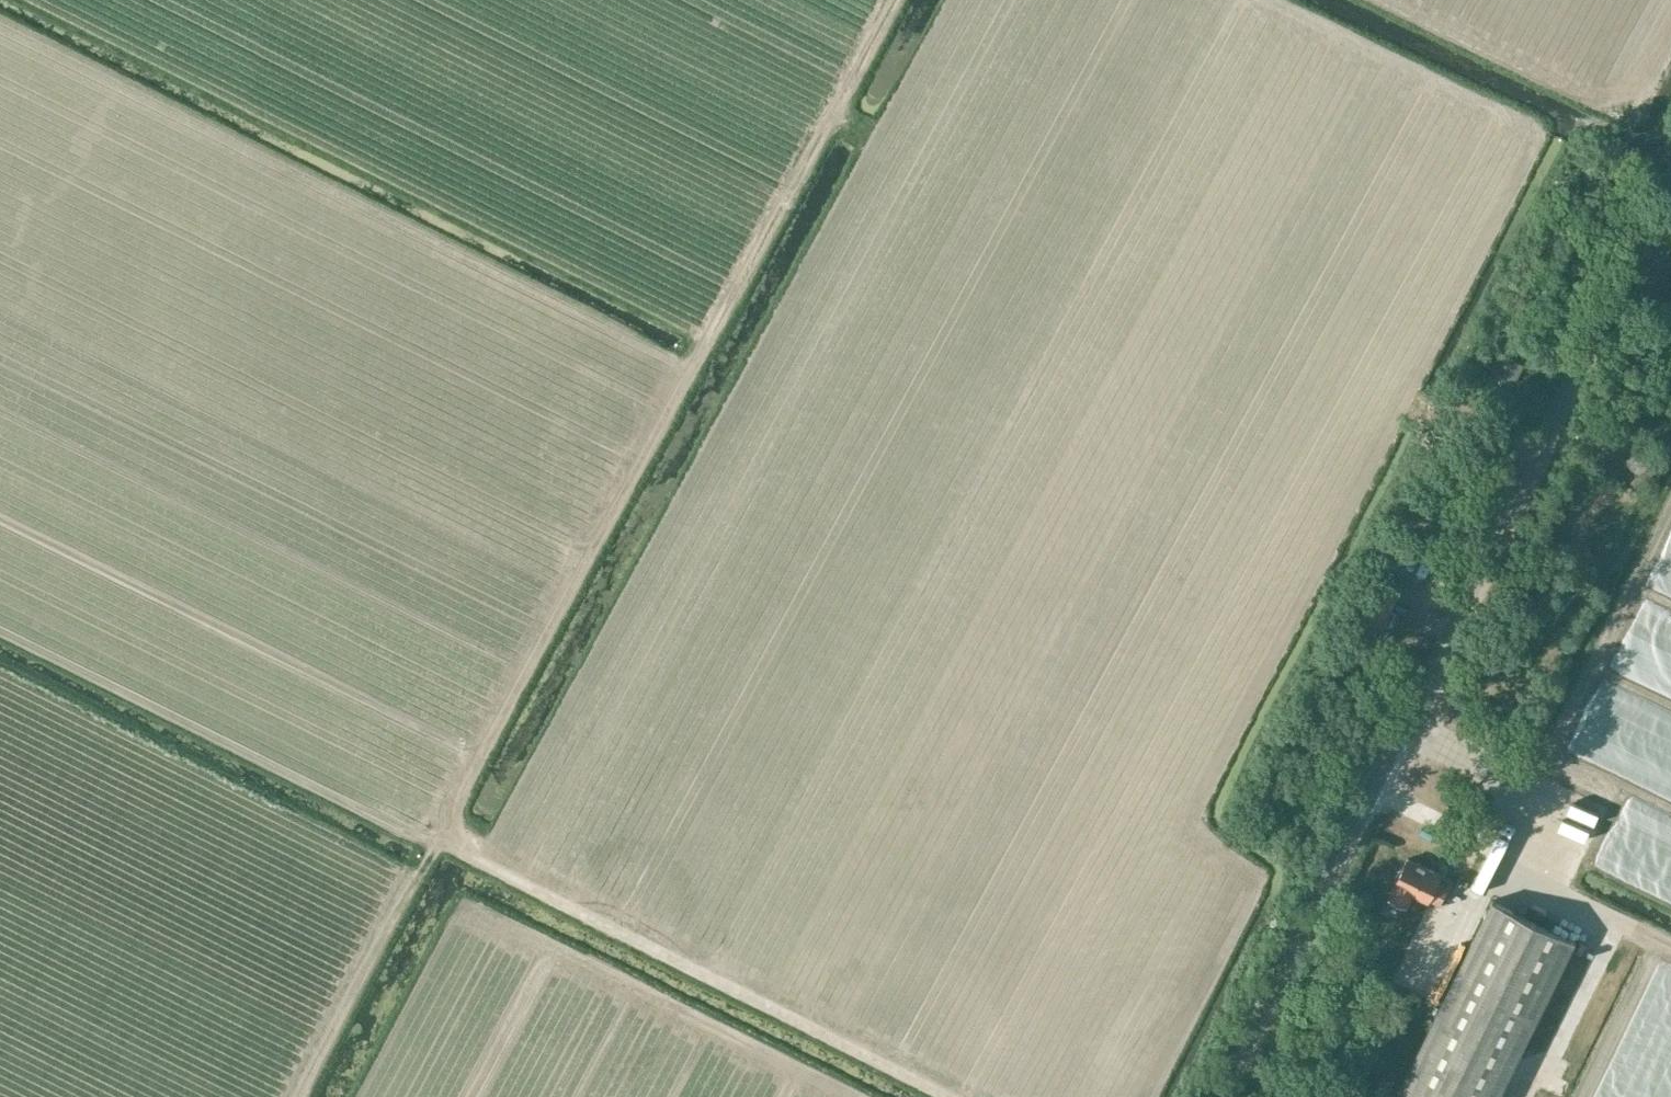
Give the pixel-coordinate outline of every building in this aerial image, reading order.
[(1642,443),(1625,460),(1646,481),(1660,465),(1642,443)] [(1389,896),(1398,901),(1407,906),(1414,893),(1427,900),(1429,897),(1439,902),(1447,885),(1437,880),(1440,873),(1407,857),(1394,883),(1395,883),(1389,896)] [(1397,1091),(1409,1096),(1496,1096),(1575,940),(1492,899),(1397,1091)]
